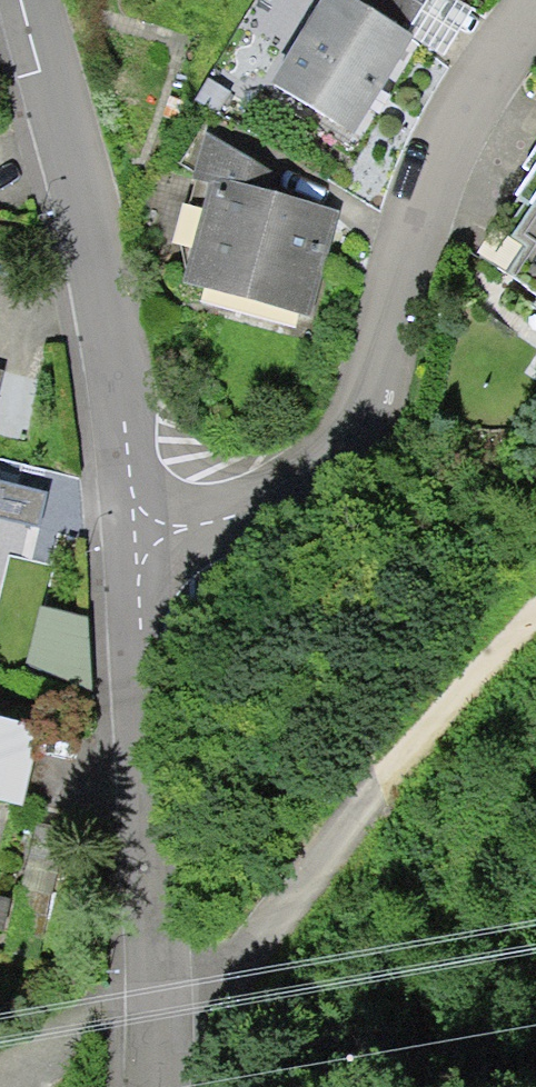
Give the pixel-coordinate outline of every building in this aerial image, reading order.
[(289,91),(362,139),(419,54),(346,6),(289,91)] [(336,222),(221,197),(199,296),(314,322),(336,222)] [(535,294),(535,201),(494,267),(535,294)] [(0,722),(0,802),(24,807),(41,731),(0,722)]
